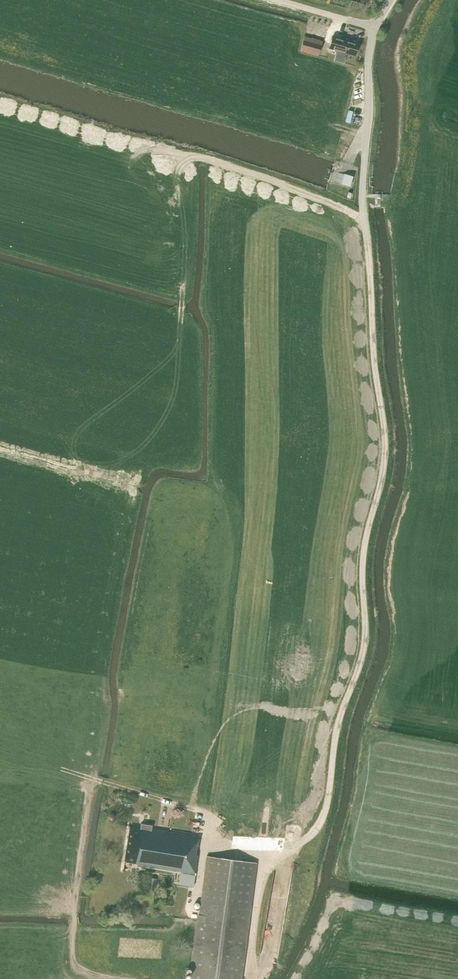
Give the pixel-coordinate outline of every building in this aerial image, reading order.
[(365,4),(351,0),(349,7),(363,11),(365,4)] [(321,21),(309,17),(305,30),(317,34),(321,21)] [(318,56),(322,41),(304,36),(300,51),(318,56)] [(355,56),(359,44),(332,36),(329,48),(355,56)] [(350,186),(353,176),(345,174),(341,183),(350,186)] [(188,882),(194,883),(200,847),(198,847),(199,836),(144,828),(144,829),(129,827),(125,861),(138,863),(138,865),(189,873),(188,882)] [(251,906),(257,862),(207,856),(191,978),(242,978),(251,906)]
